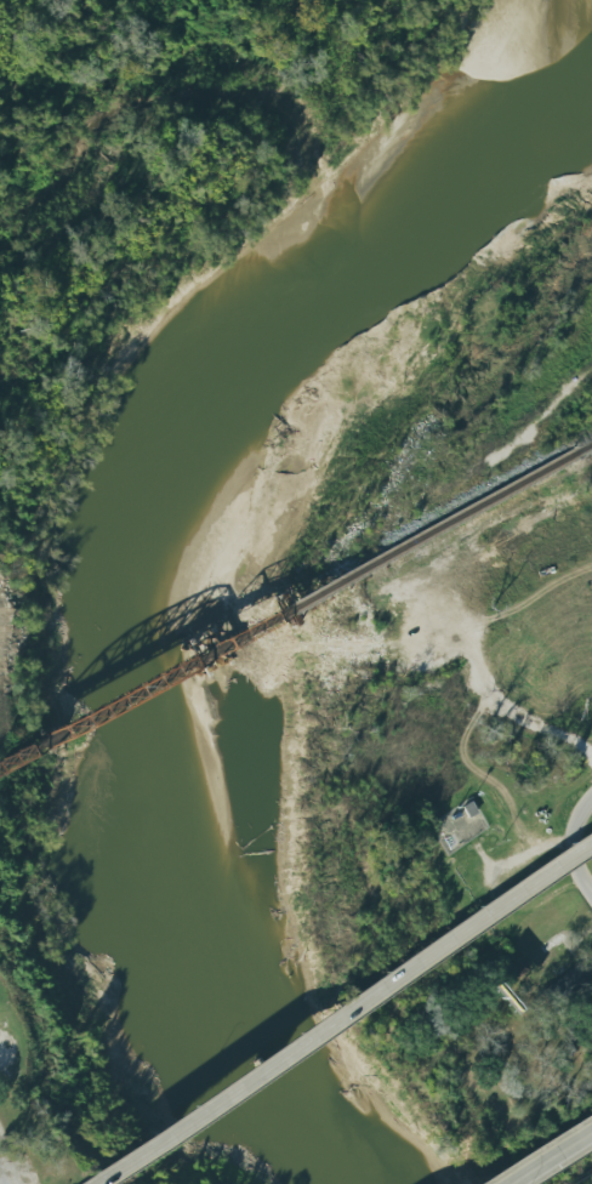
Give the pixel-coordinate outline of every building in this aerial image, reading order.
[(589,992),(591,967),(570,965),(568,989),(589,992)]
